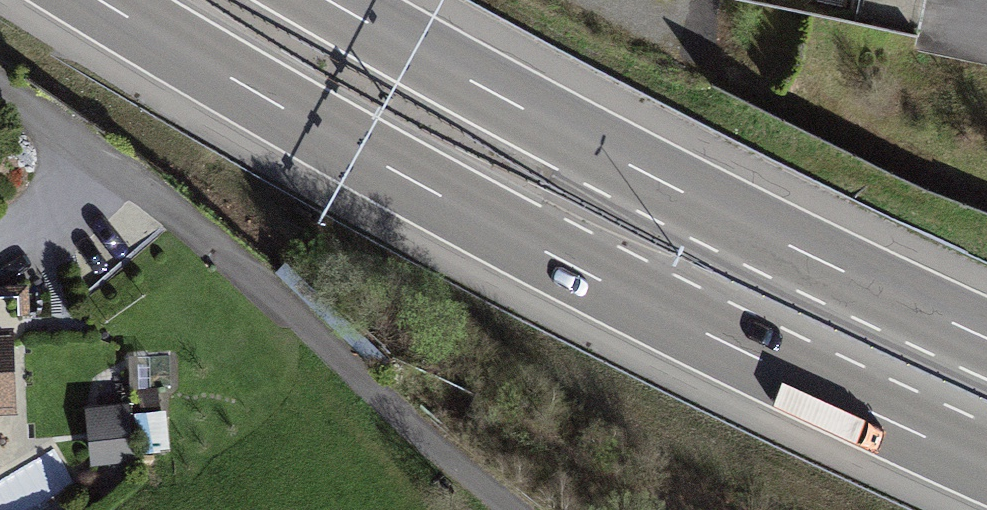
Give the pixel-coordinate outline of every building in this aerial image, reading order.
[(0,329),(0,472),(9,471),(4,329),(0,329)] [(89,399),(93,455),(138,453),(135,396),(89,399)]
